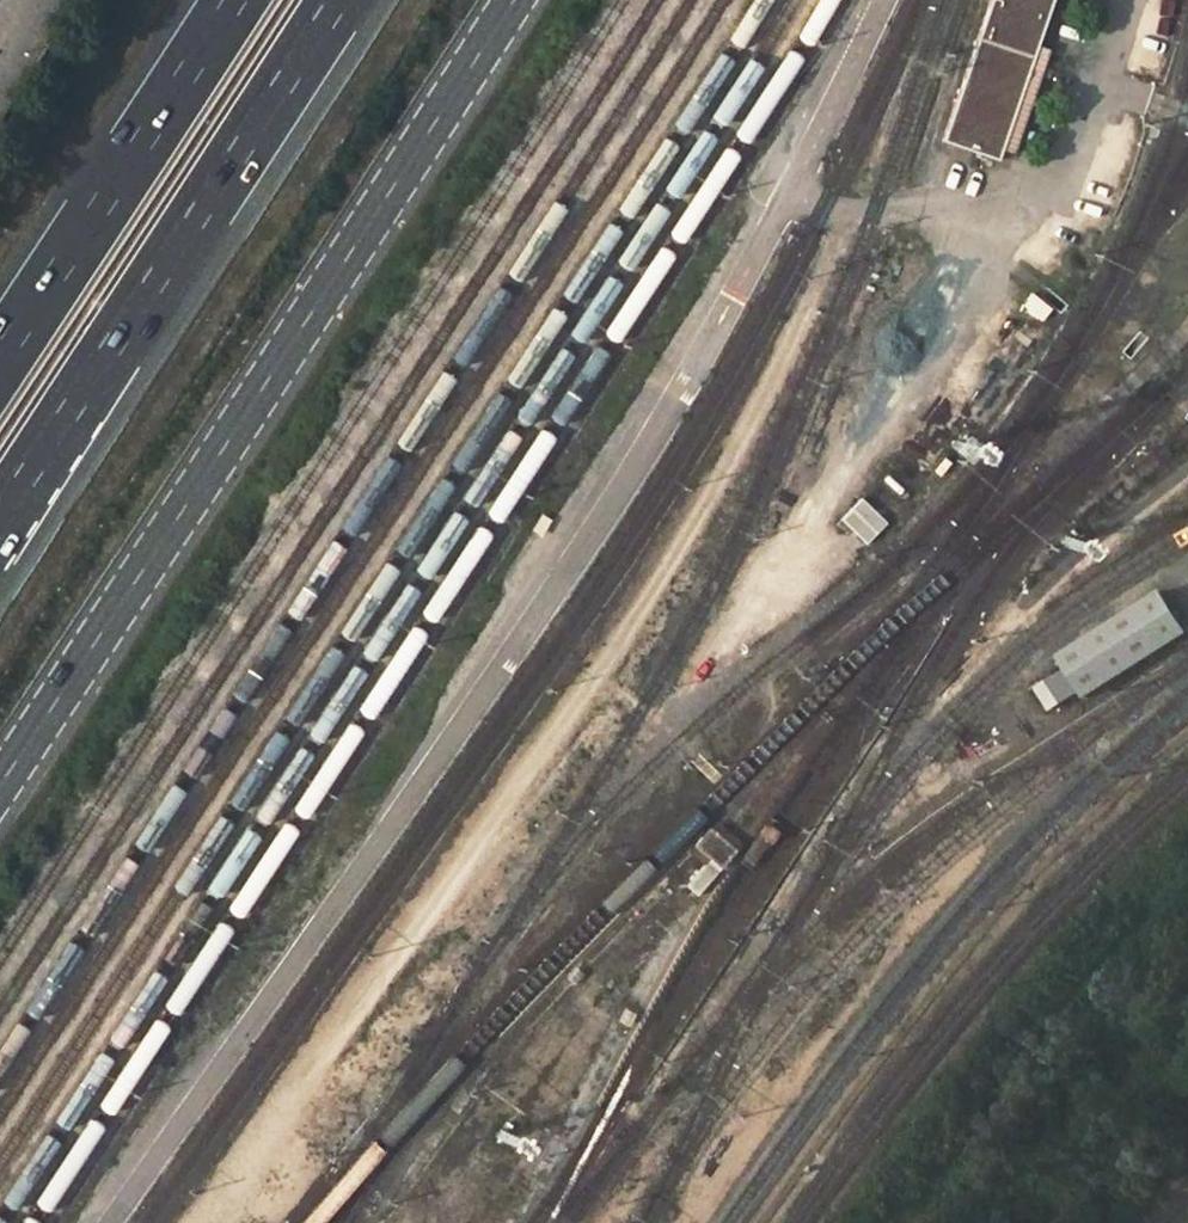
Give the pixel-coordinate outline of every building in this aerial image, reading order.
[(941,141),(997,161),(1054,0),(990,0),(941,141)] [(843,524),(872,539),(883,518),(854,503),(843,524)] [(1159,593),(1061,656),(1069,669),(1082,691),(1086,697),(1186,634),(1159,593)] [(1082,691),(1069,669),(1036,690),(1050,710),(1082,691)] [(709,828),(694,846),(721,869),(737,851),(709,828)]
